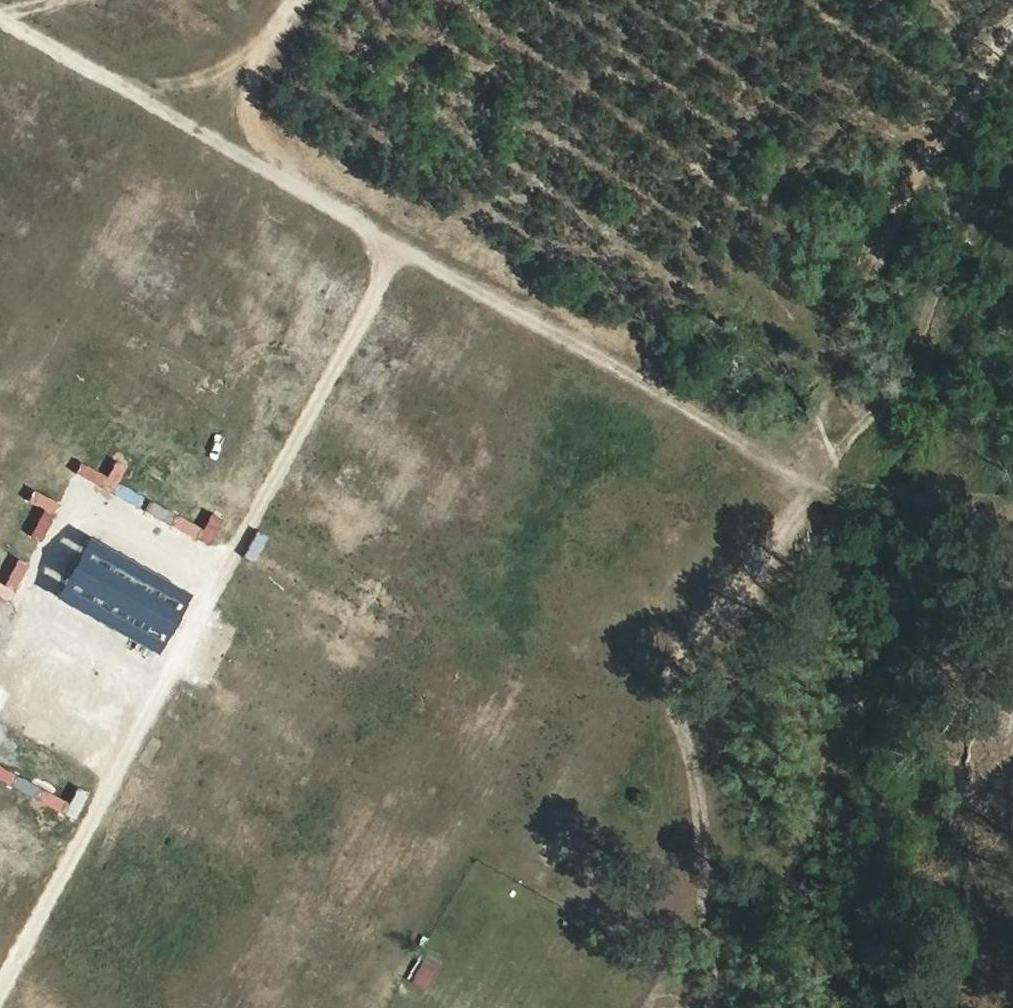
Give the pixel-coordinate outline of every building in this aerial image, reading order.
[(404,980),(423,989),(438,960),(420,950),(404,980)]
